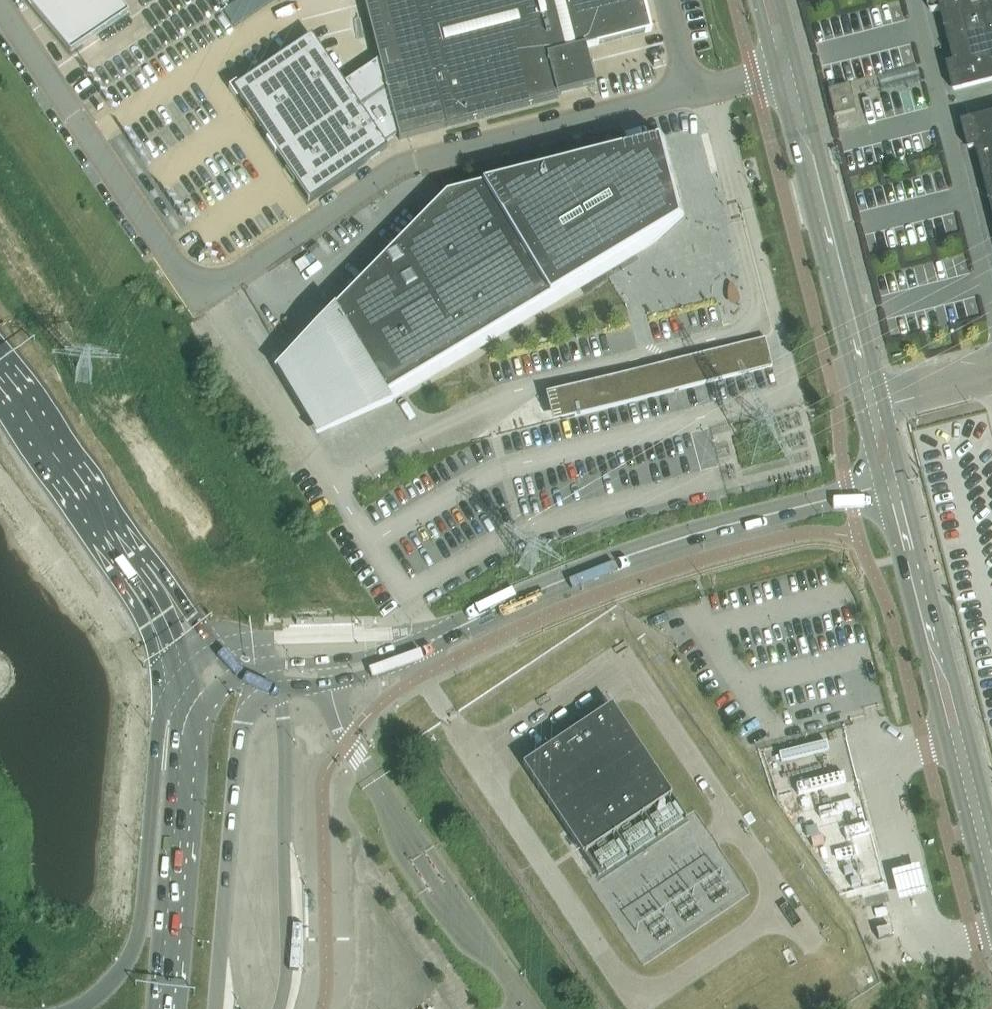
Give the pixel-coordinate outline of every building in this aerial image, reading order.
[(71,54),(128,15),(118,0),(25,0),(71,54)] [(238,24),(274,0),(240,0),(227,9),(238,24)] [(379,60),(355,77),(396,137),(398,136),(399,140),(446,128),(558,100),(557,95),(595,86),(585,49),(598,45),(645,33),(652,32),(651,29),(650,30),(643,3),(644,3),(644,0),(363,0),(379,60)] [(940,2),(932,4),(931,4),(930,5),(929,6),(929,7),(929,8),(929,9),(929,10),(930,11),(931,12),(932,12),(933,13),(934,13),(942,11),(956,64),(948,66),(955,94),(991,84),(991,0),(939,0),(940,2)] [(311,36),(233,89),(309,202),(387,149),(384,145),(396,137),(355,77),(344,84),(311,36)] [(828,91),(834,117),(855,111),(849,85),(828,91)] [(977,149),(991,208),(991,116),(972,121),(963,124),(967,142),(970,151),(977,149)] [(664,138),(445,194),(445,195),(284,359),(327,430),(581,278),(650,237),(657,241),(684,217),(683,215),(682,215),(663,141),(664,140),(664,138)] [(765,338),(554,392),(554,393),(554,394),(561,419),(561,420),(561,421),(772,367),(765,338)] [(523,765),(583,856),(672,797),(611,707),(523,765)] [(855,811),(852,801),(817,810),(820,819),(855,811)] [(868,825),(844,831),(847,840),(870,834),(868,825)] [(816,826),(805,828),(807,837),(819,835),(816,826)] [(856,847),(836,852),(838,861),(858,856),(856,847)] [(918,871),(891,878),(898,906),(925,900),(918,871)]
